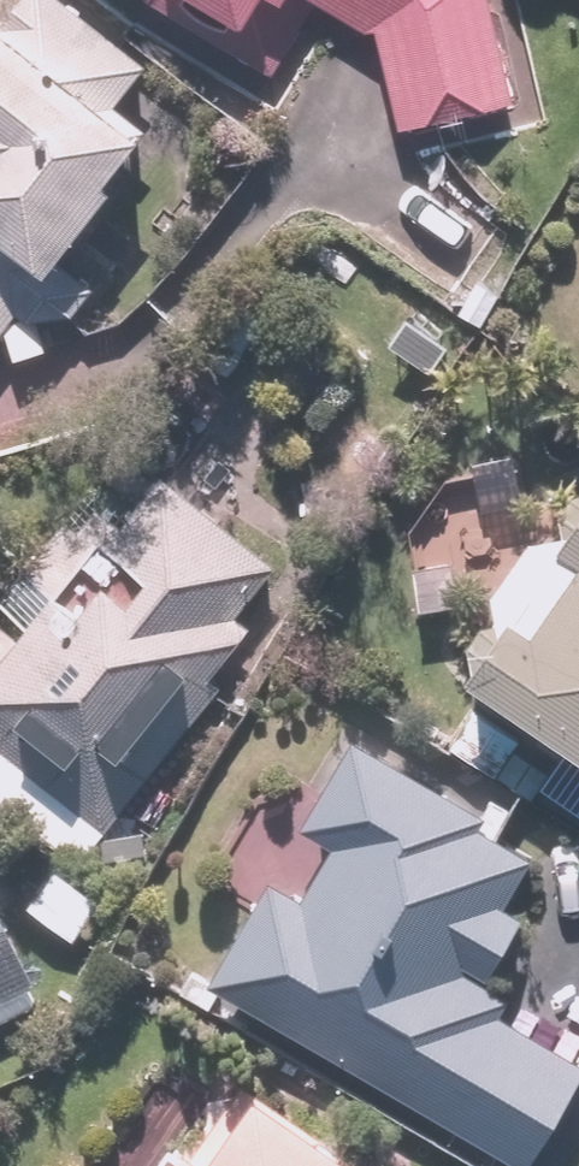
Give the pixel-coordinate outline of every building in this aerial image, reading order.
[(12,315),(32,329),(71,323),(85,303),(48,277),(101,203),(96,199),(142,135),(111,114),(145,68),(49,0),(23,0),(3,27),(0,28),(0,332),(12,315)] [(155,2),(150,14),(276,75),(312,0),(373,29),(396,135),(510,110),(486,0),(150,0),(155,2)] [(263,616),(244,602),(273,564),(118,450),(57,533),(68,541),(0,632),(0,810),(77,866),(263,616)] [(550,542),(531,530),(474,618),(496,632),(457,694),(558,758),(549,772),(578,792),(578,497),(550,542)] [(462,716),(439,756),(526,806),(542,779),(514,763),(522,750),(462,716)] [(202,992),(501,1165),(533,1165),(578,1086),(578,1070),(495,1021),(508,1000),(490,990),(526,929),(502,915),(534,861),(480,830),(488,817),(346,735),(292,828),(329,850),(297,905),(264,886),(202,992)] [(567,812),(578,819),(578,793),(567,812)] [(100,915),(48,872),(12,916),(65,958),(100,915)] [(0,929),(0,1019),(35,1002),(0,929)] [(233,1085),(189,1149),(175,1139),(156,1165),(343,1165),(233,1085)]
